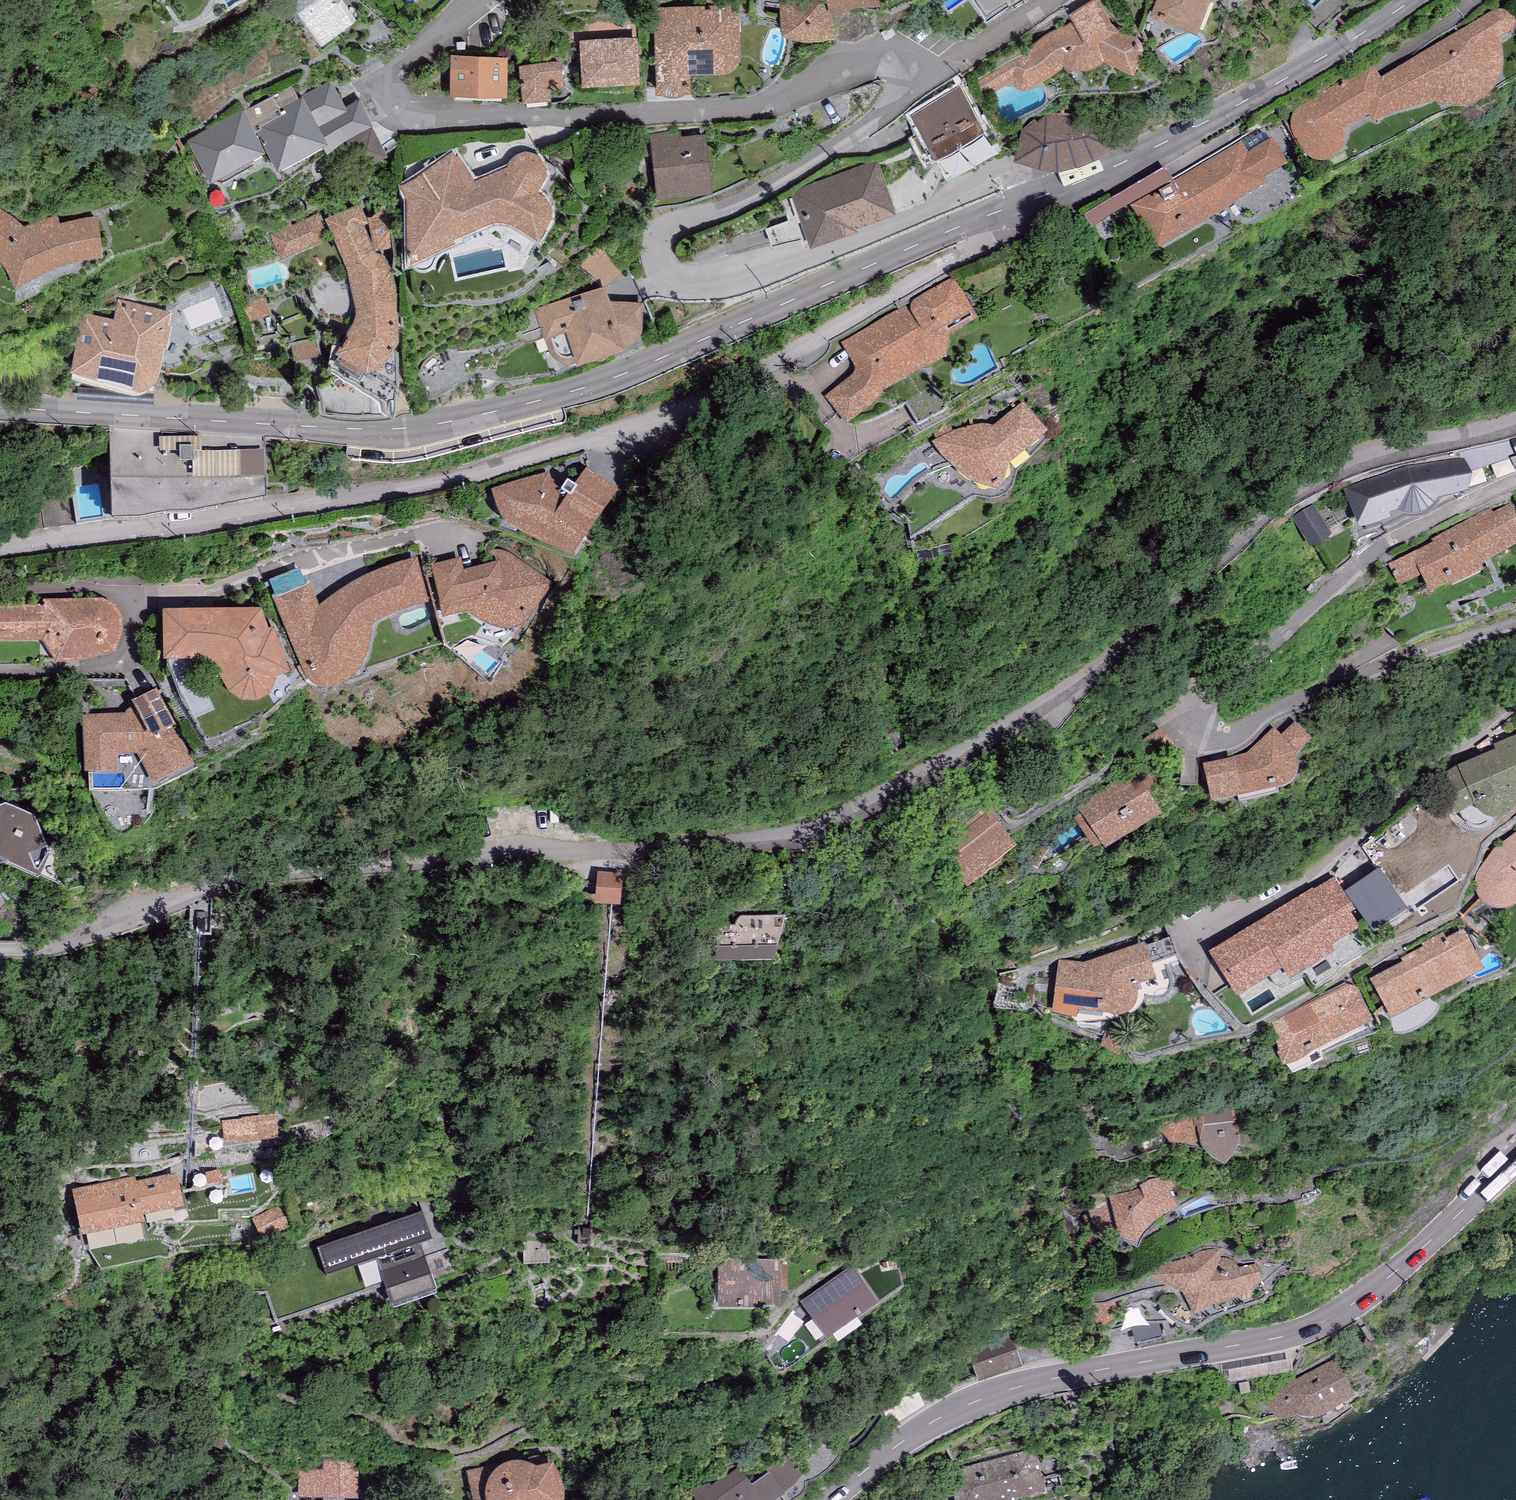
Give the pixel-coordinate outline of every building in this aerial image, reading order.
[(288,2),(320,45),(357,17),(344,0),(291,0),(288,2)] [(780,1),(781,34),(786,35),(791,35),(801,36),(809,35),(816,35),(823,34),(829,33),(834,32),(837,30),(831,13),(850,6),(854,5),(858,4),(861,3),(864,3),(880,3),(879,0),(788,0),(780,1)] [(985,19),(1014,0),(973,0),(985,19)] [(980,77),(987,94),(1013,80),(1014,83),(1016,86),(1018,88),(1021,88),(1025,88),(1028,88),(1031,87),(1066,66),(1069,68),(1071,69),(1074,70),(1084,70),(1088,70),(1093,69),(1096,67),(1097,66),(1099,65),(1101,62),(1104,60),(1132,74),(1141,53),(1142,49),(1140,44),(1136,42),(1134,35),(1117,30),(1100,0),(1091,0),(1069,12),(1073,20),(1069,23),(1065,25),(1061,27),(1054,29),(1046,33),(1039,39),(1034,44),(1029,48),(1021,54),(980,77)] [(1150,15),(1196,33),(1208,4),(1210,0),(1156,0),(1150,15)] [(739,3),(653,7),(656,93),(662,93),(666,95),(671,95),(678,95),(682,94),(685,92),(691,92),(690,75),(726,73),(728,73),(730,72),(734,70),(736,68),(738,65),(739,61),(740,57),(741,52),(739,3)] [(1380,79),(1369,58),(1342,74),(1345,79),(1305,102),(1301,105),(1297,108),(1295,110),(1293,113),(1291,117),(1290,120),(1290,124),(1290,128),(1291,131),(1305,154),(1308,157),(1310,159),(1312,160),(1315,161),(1319,161),(1324,161),(1328,161),(1331,160),(1334,159),(1338,156),(1341,152),(1342,149),(1343,146),(1344,142),(1344,138),(1344,134),(1343,131),(1368,116),(1374,123),(1395,114),(1433,103),(1438,105),(1443,106),(1448,107),(1454,108),(1459,108),(1466,107),(1472,105),(1477,102),(1481,101),(1485,98),(1489,95),(1492,93),(1495,89),(1499,81),(1501,76),(1502,69),(1503,63),(1503,56),(1502,49),(1501,44),(1499,41),(1511,33),(1515,30),(1515,27),(1515,23),(1514,19),(1511,16),(1507,13),(1502,10),(1499,10),(1497,11),(1494,11),(1380,79)] [(637,36),(580,39),(583,85),(640,81),(637,36)] [(508,55),(451,54),(450,93),(507,94),(508,55)] [(562,61),(519,64),(522,102),(551,99),(549,82),(564,81),(562,61)] [(345,106),(331,78),(298,95),(292,84),(278,91),(279,93),(273,96),(244,111),(255,132),(258,130),(278,168),(322,145),(325,151),(344,142),(358,170),(388,154),(360,99),(345,106)] [(960,86),(912,115),(923,132),(913,138),(926,159),(935,154),(937,157),(985,127),(960,86)] [(255,132),(244,111),(189,140),(211,181),(266,152),(255,132)] [(1105,117),(1045,114),(1037,121),(1035,118),(1027,123),(1023,128),(1020,133),(1014,159),(1038,166),(1058,170),(1069,167),(1092,158),(1116,147),(1105,117)] [(681,130),(650,134),(657,198),(712,191),(706,133),(682,136),(681,130)] [(1241,141),(1173,180),(1174,182),(1132,207),(1159,251),(1267,186),(1264,180),(1287,165),(1272,138),(1248,153),(1241,141)] [(413,178),(400,184),(407,198),(409,262),(456,243),(454,238),(484,226),(492,222),(497,221),(502,221),(507,222),(512,225),(539,241),(547,228),(550,221),(552,217),(551,214),(552,207),(550,204),(549,200),(546,196),(538,191),(544,182),(545,179),(546,176),(547,172),(547,169),(546,165),(544,162),(542,158),(540,155),(537,154),(533,152),(529,151),(525,152),(522,152),(519,153),(516,155),(513,157),(511,160),(507,167),(476,181),(459,155),(457,156),(454,150),(413,178)] [(878,159),(791,192),(811,246),(858,228),(857,224),(897,209),(878,159)] [(360,202),(326,217),(346,264),(347,266),(348,270),(349,275),(356,304),(356,310),(356,314),(354,320),(352,323),(349,328),(350,329),(334,351),(340,355),(366,371),(368,372),(382,368),(395,346),(399,340),(397,299),(397,293),(396,286),(395,277),(392,271),(390,270),(390,268),(389,265),(388,261),(384,257),(381,254),(378,253),(375,253),(364,224),(369,222),(360,202)] [(98,215),(92,216),(86,216),(79,217),(73,219),(66,221),(60,222),(57,214),(24,226),(20,222),(10,215),(6,212),(0,211),(0,259),(3,262),(7,269),(9,275),(13,281),(16,287),(21,284),(30,280),(38,275),(46,271),(57,267),(68,262),(78,260),(89,257),(97,256),(103,256),(98,215)] [(368,216),(375,250),(394,247),(387,211),(368,216)] [(290,220),(267,230),(280,259),(329,237),(318,213),(292,224),(290,220)] [(858,372),(854,378),(829,396),(847,422),(871,405),(877,398),(881,391),(945,356),(948,335),(944,328),(971,311),(954,282),(843,344),(856,363),(858,372)] [(605,285),(534,310),(549,349),(551,354),(553,356),(555,358),(557,360),(561,361),(565,362),(568,362),(577,359),(578,361),(625,342),(625,341),(633,338),(638,335),(641,331),(642,328),(642,302),(618,301),(613,303),(605,285)] [(171,311),(118,299),(114,319),(90,314),(84,315),(80,320),(71,368),(132,380),(139,381),(144,381),(148,380),(152,379),(156,375),(158,371),(164,347),(167,348),(171,325),(168,325),(171,311)] [(398,352),(395,346),(382,368),(368,372),(366,371),(359,381),(335,365),(331,370),(328,368),(318,386),(323,411),(358,415),(393,411),(399,392),(398,352)] [(366,371),(340,355),(333,364),(335,365),(359,381),(366,371)] [(955,435),(936,444),(950,461),(964,474),(975,483),(996,489),(1000,487),(1006,464),(1043,434),(1023,407),(994,432),(983,430),(972,430),(955,435)] [(160,430),(110,428),(111,527),(140,526),(169,520),(192,520),(266,505),(265,455),(202,454),(202,439),(160,440),(160,430)] [(1407,467),(1345,490),(1359,532),(1391,520),(1390,516),(1399,513),(1404,516),(1408,517),(1412,517),(1417,516),(1424,515),(1428,513),(1432,510),(1435,507),(1437,504),(1439,500),(1469,492),(1465,458),(1407,467)] [(617,492),(586,469),(575,488),(568,483),(563,488),(551,481),(550,473),(491,494),(498,510),(504,524),(573,560),(617,492)] [(1313,505),(1293,517),(1311,547),(1331,535),(1313,505)] [(1417,552),(1421,560),(1415,563),(1422,578),(1430,597),(1450,587),(1453,590),(1484,574),(1481,567),(1515,548),(1515,516),(1510,505),(1493,513),(1490,508),(1467,519),(1453,529),(1432,539),(1433,543),(1417,552)] [(460,559),(431,567),(443,618),(467,612),(473,617),(479,623),(489,628),(497,630),(506,631),(513,631),(522,628),(527,624),(529,618),(534,614),(554,583),(514,558),(508,554),(497,552),(500,563),(464,571),(460,559)] [(1400,588),(1422,578),(1415,563),(1421,560),(1417,552),(1389,566),(1400,588)] [(428,606),(417,559),(414,560),(410,561),(406,562),(401,563),(395,565),(387,568),(378,572),(371,575),(366,577),(358,580),(351,585),(345,588),(335,594),(329,599),(323,604),(319,606),(309,582),(272,596),(302,671),(305,677),(308,682),(312,687),(316,690),(320,692),(325,693),(328,693),(335,692),(340,692),(343,691),(345,689),(351,684),(355,678),(360,670),(364,662),(367,654),(370,647),(370,641),(371,633),(372,629),(376,625),(382,622),(392,617),(405,613),(422,608),(428,606)] [(0,607),(0,646),(42,644),(55,666),(76,666),(115,655),(122,636),(122,619),(115,607),(102,600),(48,601),(48,606),(0,607)] [(261,611),(163,613),(163,661),(217,659),(222,667),(221,682),(228,693),(241,702),(256,703),(269,695),(276,681),(275,678),(290,673),(274,630),(268,633),(261,611)] [(157,690),(132,704),(134,708),(125,715),(83,717),(85,774),(118,772),(118,754),(137,753),(154,785),(194,763),(157,690)] [(1235,760),(1199,767),(1203,786),(1207,785),(1211,808),(1243,803),(1242,801),(1280,794),(1286,792),(1290,790),(1293,786),(1295,784),(1297,779),(1298,774),(1298,770),(1297,765),(1295,760),(1297,757),(1312,742),(1295,723),(1280,736),(1273,729),(1246,755),(1235,758),(1235,760)] [(1494,746),(1497,751),(1456,768),(1435,784),(1457,817),(1460,815),(1474,808),(1477,812),(1481,816),(1486,819),(1491,820),(1495,820),(1497,821),(1504,819),(1509,816),(1513,812),(1515,808),(1515,807),(1515,737),(1494,746)] [(1101,853),(1105,860),(1164,821),(1139,779),(1133,768),(1119,778),(1113,781),(1115,784),(1070,810),(1095,857),(1101,853)] [(9,865),(7,869),(39,882),(51,858),(35,819),(5,807),(0,809),(0,862),(9,865)] [(1491,825),(1495,820),(1491,820),(1486,819),(1481,816),(1477,812),(1474,808),(1460,815),(1463,820),(1466,823),(1469,826),(1472,828),(1478,829),(1484,829),(1491,825)] [(1493,851),(1478,872),(1475,877),(1476,883),(1476,890),(1478,896),(1482,901),(1485,905),(1490,909),(1496,911),(1502,912),(1508,911),(1513,908),(1515,907),(1515,833),(1493,851)] [(9,865),(0,862),(0,872),(7,869),(9,865)] [(622,877),(598,875),(596,905),(619,907),(622,877)] [(1313,889),(1209,954),(1236,1000),(1283,971),(1291,983),(1305,972),(1335,954),(1332,948),(1360,930),(1351,915),(1355,912),(1334,878),(1314,890),(1313,889)] [(1365,879),(1345,893),(1366,924),(1387,910),(1365,879)] [(736,929),(717,929),(717,969),(774,970),(787,918),(742,917),(740,922),(737,926),(736,929)] [(1371,981),(1392,1020),(1486,970),(1464,929),(1448,938),(1444,931),(1420,944),(1423,949),(1402,960),(1404,964),(1371,981)] [(1137,987),(1156,981),(1152,966),(1177,958),(1170,939),(1145,947),(1144,944),(1083,964),(1059,960),(1053,1014),(1077,1019),(1079,1011),(1091,1013),(1103,1015),(1110,1017),(1115,1018),(1119,1019),(1124,1018),(1128,1015),(1131,1014),(1134,1011),(1136,1007),(1138,1003),(1138,998),(1138,994),(1137,990),(1137,987)] [(1273,1021),(1278,1055),(1283,1071),(1289,1070),(1293,1068),(1299,1064),(1307,1058),(1311,1055),(1314,1052),(1318,1050),(1344,1039),(1354,1032),(1365,1027),(1373,1022),(1356,987),(1346,985),(1273,1021)] [(1202,1111),(1148,1125),(1156,1129),(1163,1133),(1167,1138),(1170,1144),(1180,1143),(1182,1145),(1201,1144),(1201,1148),(1205,1153),(1210,1159),(1217,1166),(1225,1170),(1228,1167),(1232,1161),(1235,1156),(1237,1152),(1243,1153),(1250,1152),(1255,1151),(1260,1151),(1260,1132),(1241,1130),(1248,1105),(1232,1106),(1219,1106),(1213,1107),(1202,1111)] [(282,1138),(280,1114),(228,1118),(229,1142),(282,1138)] [(1092,1222),(1109,1245),(1119,1236),(1122,1239),(1127,1242),(1132,1244),(1136,1245),(1139,1241),(1143,1235),(1150,1229),(1157,1223),(1163,1218),(1171,1213),(1178,1209),(1164,1175),(1157,1177),(1148,1181),(1144,1183),(1140,1186),(1141,1188),(1110,1196),(1093,1207),(1091,1210),(1090,1214),(1091,1218),(1092,1222)] [(133,1181),(74,1193),(85,1247),(143,1236),(139,1216),(180,1208),(174,1179),(134,1187),(133,1181)] [(288,1228),(279,1209),(255,1220),(264,1239),(288,1228)] [(422,1215),(319,1251),(328,1278),(278,1295),(287,1320),(381,1288),(389,1311),(437,1295),(420,1244),(431,1240),(422,1215)] [(1165,1263),(1151,1274),(1160,1280),(1168,1283),(1177,1285),(1181,1287),(1182,1288),(1195,1310),(1199,1307),(1211,1301),(1227,1295),(1236,1295),(1254,1287),(1262,1280),(1257,1263),(1246,1266),(1238,1266),(1237,1264),(1234,1261),(1230,1259),(1225,1258),(1219,1257),(1221,1249),(1204,1249),(1186,1256),(1185,1258),(1165,1263)] [(744,1264),(718,1261),(719,1309),(780,1308),(780,1290),(780,1262),(744,1264)] [(852,1269),(802,1305),(827,1343),(878,1306),(852,1269)] [(1099,1307),(1092,1306),(1092,1310),(1093,1315),(1096,1319),(1099,1321),(1105,1321),(1110,1319),(1113,1318),(1116,1314),(1118,1310),(1117,1305),(1114,1303),(1106,1306),(1099,1307)] [(1137,1326),(1132,1328),(1135,1340),(1162,1333),(1158,1320),(1144,1323),(1141,1325),(1137,1326)] [(992,1340),(967,1348),(977,1377),(1021,1362),(1013,1333),(992,1341),(992,1340)] [(1335,1357),(1258,1397),(1279,1415),(1296,1411),(1300,1412),(1305,1413),(1312,1413),(1318,1412),(1323,1410),(1355,1391),(1335,1357)] [(947,1470),(955,1499),(1003,1499),(1046,1489),(1034,1447),(947,1470)] [(458,1468),(465,1499),(548,1499),(538,1451),(458,1468)] [(766,1471),(769,1475),(783,1494),(796,1485),(803,1474),(786,1457),(766,1471)] [(691,1491),(694,1499),(781,1499),(786,1497),(783,1494),(769,1475),(752,1488),(738,1467),(712,1488),(711,1486),(691,1491)] [(355,1470),(303,1469),(303,1497),(354,1498),(355,1470)]
